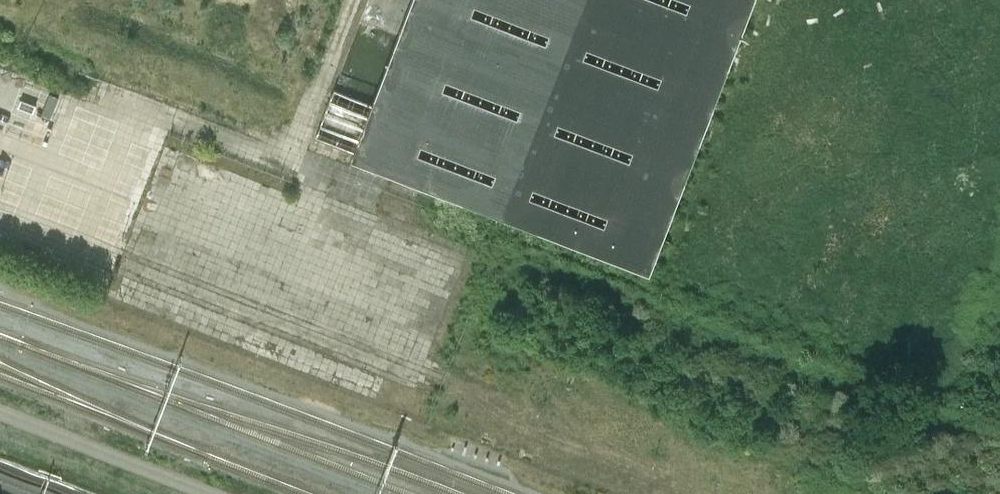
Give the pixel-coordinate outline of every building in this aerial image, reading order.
[(443,193),(650,272),(754,0),(412,0),(351,157),(428,187),(443,193)]
